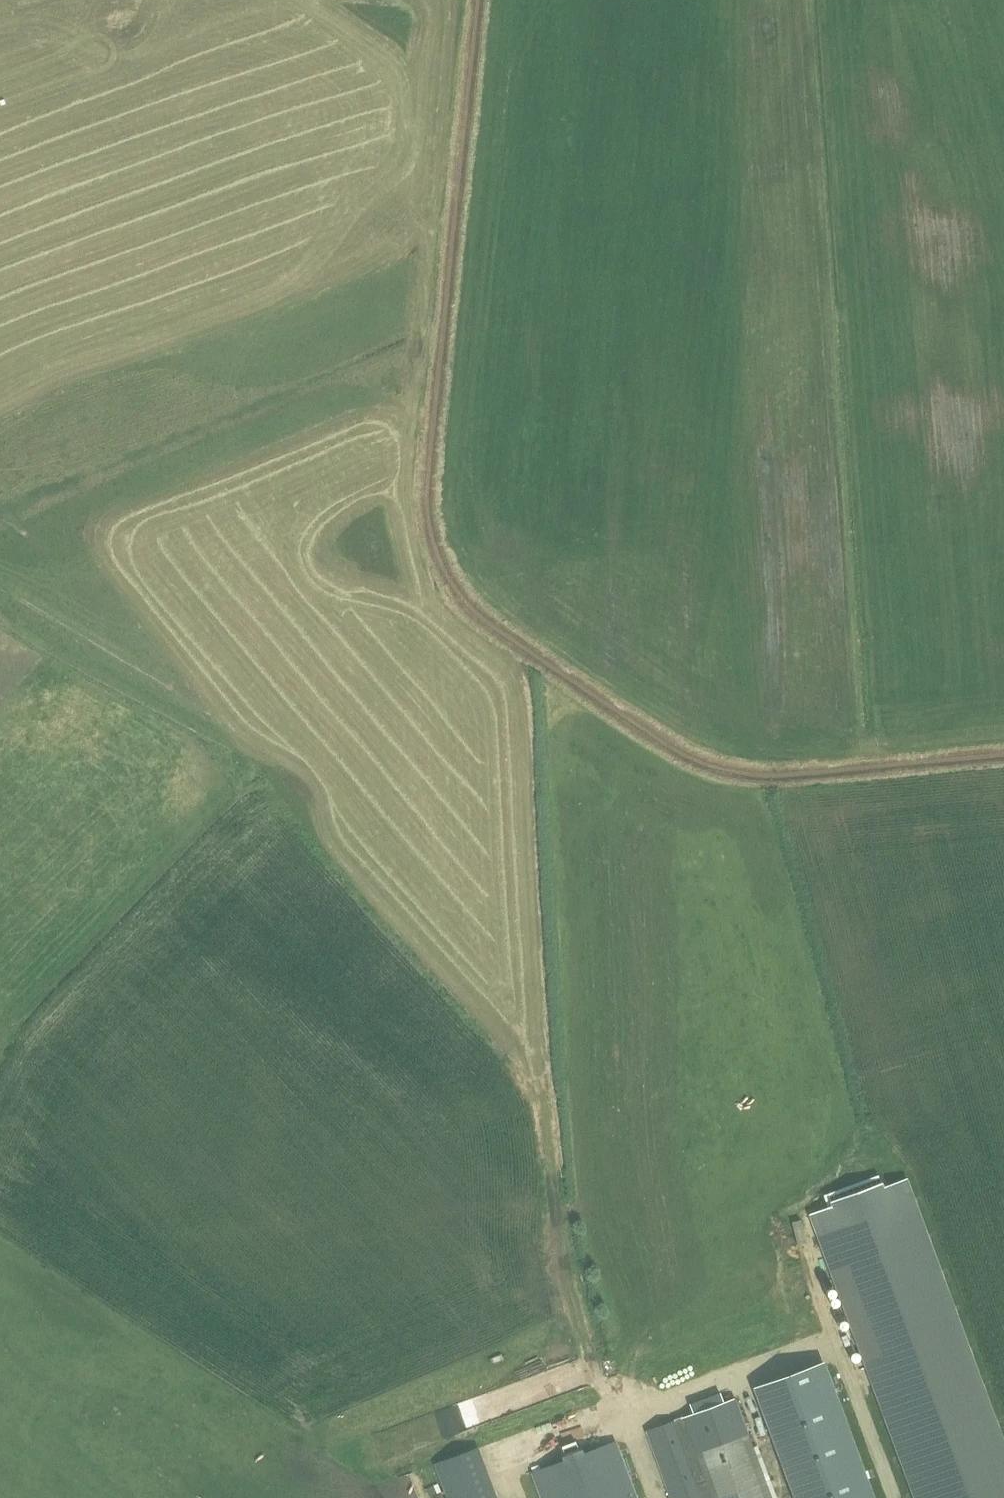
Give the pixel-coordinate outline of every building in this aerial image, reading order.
[(917,1497),(1003,1497),(1003,1443),(909,1180),(886,1188),(882,1176),(827,1195),(832,1208),(814,1215),(917,1497)] [(826,1364),(758,1389),(798,1497),(874,1497),(826,1364)] [(468,1400),(456,1406),(468,1431),(481,1425),(468,1400)] [(649,1431),(673,1497),(772,1497),(737,1400),(649,1431)] [(532,1472),(542,1497),(637,1497),(616,1441),(581,1454),(576,1441),(562,1446),(567,1459),(532,1472)] [(437,1463),(437,1464),(449,1497),(496,1497),(477,1448),(437,1463)]
